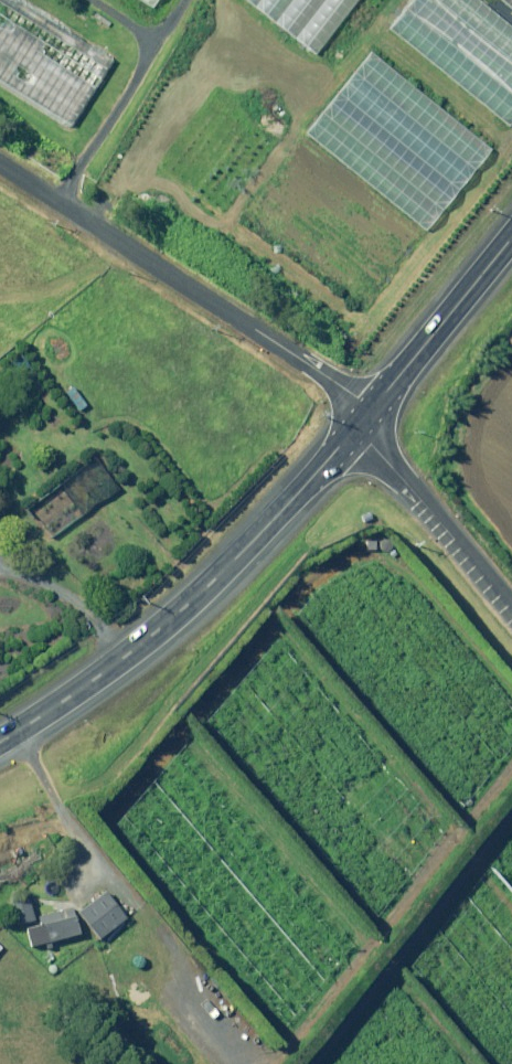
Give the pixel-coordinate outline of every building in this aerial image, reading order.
[(321,54),(360,0),(248,0),(321,54)] [(390,26),(511,125),(511,21),(486,0),(411,0),(390,26)] [(368,55),(305,138),(430,231),(493,148),(368,55)]
